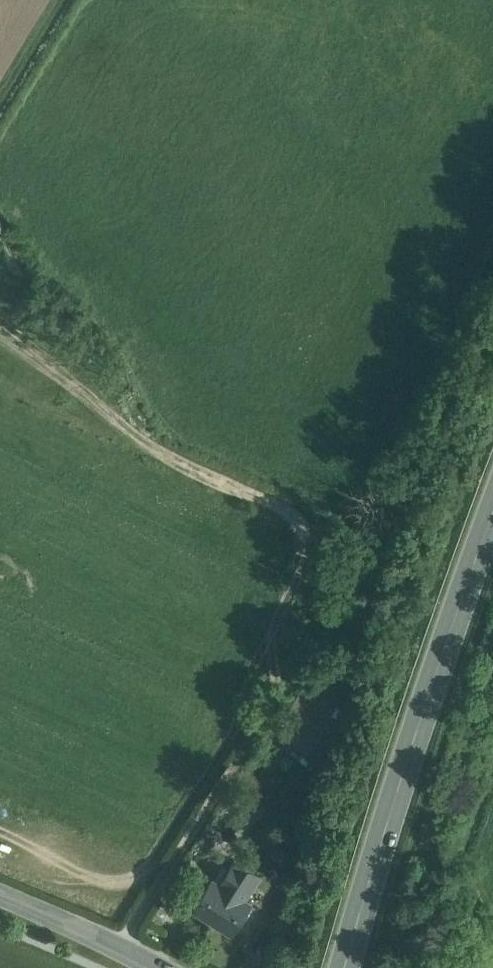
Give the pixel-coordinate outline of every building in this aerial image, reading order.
[(235,861),(219,886),(212,882),(194,910),(232,934),(250,906),(243,902),(259,876),(235,861)]
